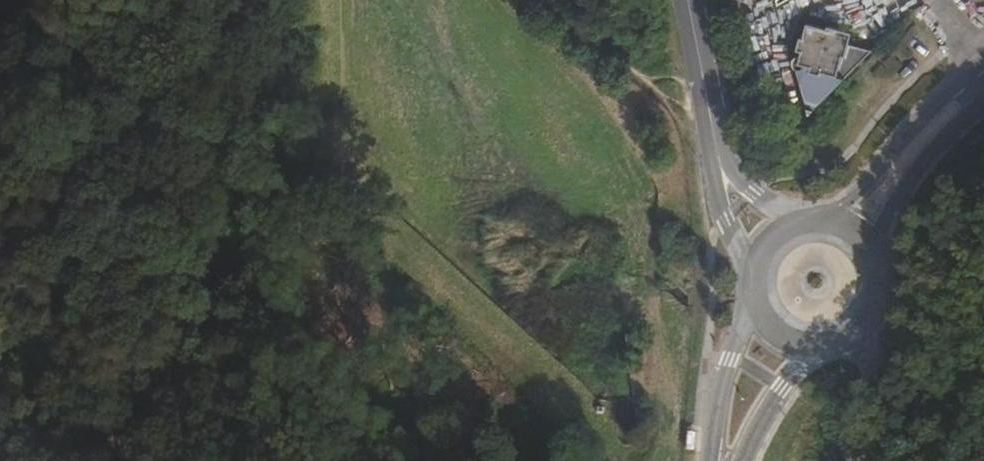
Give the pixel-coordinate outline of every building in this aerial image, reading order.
[(848,46),(851,29),(799,22),(788,100),(838,107),(846,45),(848,46)]
